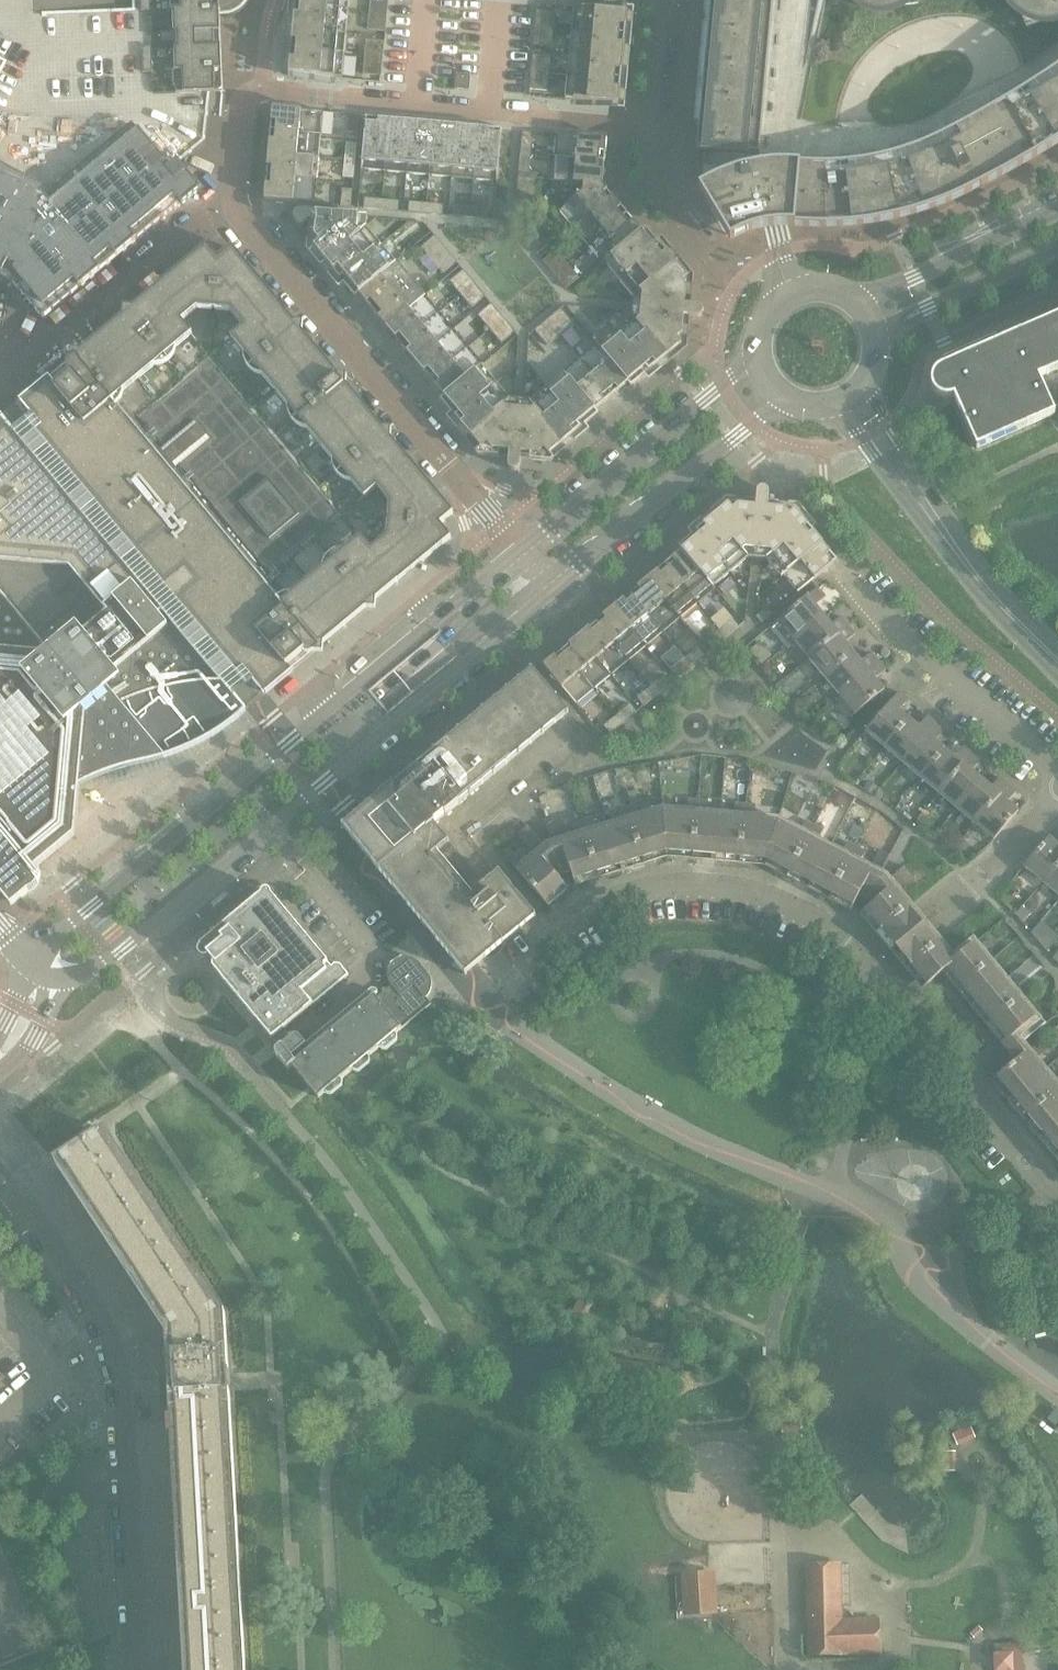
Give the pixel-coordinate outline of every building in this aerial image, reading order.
[(221,117),(223,95),(220,0),(0,0),(0,278),(1,276),(11,282),(44,321),(83,288),(83,289),(137,244),(136,243),(174,212),(181,206),(181,207),(200,191),(180,166),(205,146),(208,116),(214,116),(221,117)] [(296,6),(349,11),(350,0),(296,0),(296,6)] [(731,244),(736,241),(742,238),(747,236),(753,234),(757,232),(762,231),(766,230),(770,229),(775,229),(780,228),(786,228),(816,230),(822,230),(839,230),(852,229),(864,228),(876,226),(889,224),(900,221),(906,219),(918,216),(930,212),(942,208),(953,203),(964,199),(973,194),(998,181),(1007,176),(1033,161),(1045,154),(1057,146),(1057,0),(712,0),(697,152),(705,153),(701,190),(699,191),(731,244)] [(370,4),(370,13),(388,14),(388,6),(370,4)] [(349,11),(296,6),(294,28),(347,33),(349,11)] [(624,13),(575,8),(572,31),(626,36),(628,11),(624,10),(624,13)] [(538,11),(537,19),(555,21),(556,12),(538,11)] [(370,13),(369,21),(387,23),(388,14),(370,13)] [(537,19),(536,28),(554,29),(555,21),(537,19)] [(387,23),(369,21),(368,30),(386,31),(387,23)] [(347,33),(294,28),(292,51),(345,55),(347,33)] [(536,28),(535,36),(553,38),(554,29),(536,28)] [(626,36),(572,31),(570,54),(623,59),(626,36)] [(553,38),(535,36),(535,45),(552,46),(553,38)] [(367,40),(366,49),(384,51),(385,42),(367,40)] [(366,49),(366,58),(383,59),(384,51),(366,49)] [(292,51),(290,74),(289,76),(293,77),(293,74),(343,79),(345,55),(292,51)] [(623,59),(570,54),(568,76),(621,81),(623,59)] [(534,55),(533,64),(551,65),(551,57),(534,55)] [(366,58),(365,66),(383,68),(383,59),(366,58)] [(533,64),(532,72),(550,74),(551,65),(533,64)] [(383,68),(365,66),(364,75),(382,76),(383,68)] [(532,72),(531,81),(549,83),(550,74),(532,72)] [(457,77),(455,90),(470,91),(471,75),(457,74),(457,77)] [(621,81),(568,76),(566,99),(610,103),(619,104),(621,81)] [(549,83),(531,81),(530,89),(548,91),(549,83)] [(273,108),(271,131),(321,136),(323,112),(273,108)] [(360,116),(350,115),(348,132),(358,133),(360,116)] [(362,170),(385,172),(390,118),(366,116),(362,170)] [(390,118),(385,172),(407,174),(412,120),(390,118)] [(412,120),(407,174),(430,176),(434,123),(412,120)] [(434,123),(430,176),(452,178),(457,125),(434,123)] [(457,125),(452,178),(474,180),(479,127),(457,125)] [(479,127),(474,180),(498,182),(502,129),(479,127)] [(271,131),(269,153),(319,158),(321,136),(271,131)] [(557,134),(555,158),(605,162),(607,139),(557,134)] [(521,153),(521,155),(531,156),(533,139),(523,138),(521,153)] [(347,143),(345,160),(356,161),(357,144),(347,143)] [(269,153),(267,176),(317,180),(319,158),(269,153)] [(521,155),(520,172),(530,173),(531,156),(521,155)] [(605,162),(555,158),(553,181),(583,184),(584,183),(603,184),(605,162)] [(356,161),(345,160),(344,177),(354,178),(356,161)] [(317,180),(267,176),(265,199),(315,204),(317,180)] [(519,178),(518,185),(536,187),(536,179),(519,178)] [(560,211),(575,230),(613,197),(603,184),(584,183),(583,184),(583,192),(560,211)] [(518,185),(518,193),(535,194),(536,187),(518,185)] [(341,206),(352,207),(353,190),(343,189),(341,206)] [(518,193),(517,200),(535,202),(535,194),(518,193)] [(613,197),(575,230),(589,247),(628,214),(613,197)] [(365,208),(382,210),(383,200),(366,198),(365,208)] [(383,200),(382,210),(399,211),(400,201),(383,200)] [(535,202),(517,200),(516,208),(534,209),(535,202)] [(409,212),(426,214),(427,204),(410,202),(409,212)] [(427,204),(426,214),(443,215),(444,205),(427,204)] [(454,216),(471,218),(472,208),(455,206),(454,216)] [(472,208),(471,218),(488,219),(489,209),(472,208)] [(319,243),(328,236),(328,232),(326,231),(327,228),(331,228),(331,230),(334,230),(347,219),(361,221),(363,222),(366,220),(367,220),(368,217),(326,213),(326,214),(300,212),(298,212),(297,213),(296,213),(295,214),(295,215),(294,216),(294,217),(293,219),(293,220),(294,221),(294,223),(295,224),(297,225),(298,226),(299,226),(301,226),(302,226),(303,226),(305,225),(306,224),(307,223),(308,222),(308,220),(316,221),(314,237),(319,243)] [(628,214),(589,247),(604,264),(647,229),(646,228),(642,232),(628,214)] [(314,247),(326,262),(367,228),(363,222),(361,221),(347,219),(334,230),(331,230),(331,228),(327,228),(326,231),(328,232),(328,236),(319,243),(314,247)] [(522,236),(527,242),(540,231),(536,225),(522,236)] [(367,228),(326,262),(340,279),(381,245),(367,228)] [(647,229),(604,264),(604,265),(606,264),(620,281),(661,246),(647,229)] [(540,231),(527,242),(532,247),(545,236),(540,231)] [(422,248),(428,255),(442,244),(435,236),(422,248)] [(545,236),(532,247),(538,255),(551,244),(545,236)] [(442,244),(428,255),(433,261),(446,249),(442,244)] [(381,245),(340,279),(355,297),(359,294),(359,293),(397,261),(397,260),(395,261),(381,245)] [(661,246),(620,281),(634,298),(675,263),(661,246)] [(39,388),(21,403),(175,588),(203,564),(214,577),(185,601),(258,688),(264,696),(266,694),(279,709),(280,710),(280,711),(281,713),(282,714),(282,715),(283,717),(284,718),(284,719),(285,720),(286,721),(287,723),(288,724),(289,725),(290,726),(291,727),(292,728),(293,729),(294,730),(295,731),(296,732),(297,733),(298,734),(300,735),(301,736),(302,736),(303,737),(305,738),(306,739),(307,739),(308,740),(310,741),(311,741),(312,742),(314,742),(315,743),(316,743),(318,744),(319,744),(321,744),(322,745),(324,745),(325,745),(326,746),(328,746),(329,746),(331,746),(332,746),(334,746),(335,746),(337,746),(338,746),(340,746),(341,746),(342,746),(344,746),(345,745),(347,745),(348,745),(350,745),(351,744),(353,744),(354,743),(355,743),(357,742),(358,742),(359,741),(361,741),(362,740),(363,739),(365,739),(366,738),(367,737),(368,736),(370,736),(371,735),(372,734),(373,733),(374,732),(375,731),(376,730),(378,729),(379,728),(380,727),(381,726),(382,725),(383,724),(383,723),(384,722),(385,720),(386,719),(387,718),(388,717),(388,715),(390,714),(389,713),(384,708),(376,698),(369,690),(368,691),(367,692),(366,692),(365,692),(364,692),(363,692),(362,692),(361,692),(360,692),(359,691),(358,691),(357,691),(356,691),(355,690),(354,689),(353,689),(352,688),(351,688),(351,687),(350,687),(350,686),(349,685),(348,684),(320,649),(452,539),(450,538),(445,531),(440,526),(445,522),(453,515),(454,515),(233,249),(224,256),(219,260),(215,255),(208,247),(182,269),(171,278),(165,283),(134,309),(130,312),(115,324),(109,329),(96,341),(90,346),(75,358),(71,361),(45,383),(39,388)] [(446,249),(433,261),(437,266),(451,255),(446,249)] [(543,261),(550,269),(563,258),(557,250),(543,261)] [(451,255),(437,266),(444,274),(457,262),(451,255)] [(563,258),(550,269),(554,274),(568,263),(563,258)] [(359,293),(359,294),(373,310),(412,278),(397,261),(359,293)] [(568,263),(554,274),(560,282),(574,271),(568,263)] [(682,283),(688,278),(675,263),(634,298),(640,305),(654,306),(667,296),(686,297),(687,289),(682,283)] [(450,282),(456,289),(470,278),(464,270),(450,282)] [(574,271),(560,282),(566,289),(580,278),(574,271)] [(412,278),(373,310),(387,327),(426,295),(412,278)] [(470,278),(456,289),(461,295),(475,283),(470,278)] [(475,283),(461,295),(466,300),(479,289),(475,283)] [(479,289),(466,300),(471,307),(485,296),(479,289)] [(426,295),(387,327),(402,345),(440,312),(426,295)] [(684,318),(698,319),(700,319),(701,318),(702,317),(703,316),(704,315),(704,313),(704,312),(704,311),(703,310),(703,309),(702,309),(701,308),(700,307),(699,307),(685,306),(686,297),(667,296),(654,306),(640,305),(640,310),(653,311),(664,324),(683,326),(684,318)] [(478,315),(484,323),(498,311),(492,304),(478,315)] [(561,309),(555,314),(567,330),(574,324),(561,309)] [(653,311),(640,310),(633,316),(667,357),(682,345),(677,339),(683,335),(683,326),(664,324),(653,311)] [(498,311),(484,323),(489,328),(503,317),(498,311)] [(440,312),(402,345),(416,362),(455,330),(440,312)] [(555,314),(548,320),(561,335),(567,330),(555,314)] [(633,316),(616,330),(650,372),(667,357),(633,316)] [(940,368),(938,369),(936,371),(934,373),(933,375),(932,377),(932,379),(931,380),(931,383),(931,386),(932,387),(932,389),(933,391),(934,393),(936,395),(938,396),(939,397),(942,398),(944,399),(947,399),(950,399),(952,399),(954,398),(977,449),(1056,414),(1040,378),(1057,370),(1057,316),(940,368)] [(503,317),(489,328),(495,336),(509,324),(503,317)] [(548,320),(542,325),(554,340),(561,335),(548,320)] [(509,324),(495,336),(502,343),(515,332),(509,324)] [(554,340),(542,325),(535,331),(548,346),(554,340)] [(455,330),(416,362),(430,379),(469,347),(455,330)] [(598,343),(597,343),(629,382),(628,383),(632,387),(650,372),(616,330),(599,344),(598,343)] [(597,343),(580,358),(612,396),(628,383),(629,382),(597,343)] [(430,379),(444,396),(445,397),(484,364),(469,347),(430,379)] [(580,358),(563,372),(595,411),(596,410),(612,396),(580,358)] [(445,397),(444,396),(440,399),(456,418),(497,383),(482,366),(484,365),(484,364),(445,397)] [(563,374),(547,388),(581,429),(599,414),(596,410),(595,411),(563,372),(562,373),(563,374)] [(497,383),(456,418),(470,435),(511,400),(497,383)] [(547,388),(530,402),(564,443),(581,429),(547,388)] [(503,432),(516,421),(517,408),(511,400),(470,435),(482,449),(501,451),(502,440),(503,440),(504,434),(503,433),(503,432)] [(532,436),(530,436),(530,443),(531,443),(530,454),(549,456),(564,443),(530,402),(522,408),(521,422),(532,435),(532,436)] [(12,907),(248,712),(247,710),(255,703),(264,696),(185,601),(214,577),(203,564),(174,588),(21,403),(12,411),(4,417),(0,420),(0,893),(12,907)] [(519,470),(519,469),(520,468),(520,466),(521,453),(530,454),(531,443),(530,443),(530,436),(532,436),(532,435),(521,422),(522,408),(517,408),(516,421),(503,432),(503,433),(504,434),(503,440),(502,440),(501,451),(510,452),(508,465),(508,466),(509,468),(510,470),(511,470),(512,471),(513,471),(515,471),(516,471),(517,471),(519,470)] [(739,506),(734,510),(741,519),(744,519),(744,517),(748,518),(747,521),(746,521),(746,525),(757,539),(756,552),(761,553),(762,539),(775,528),(776,524),(774,523),(774,520),(778,520),(778,522),(782,523),(790,515),(786,510),(768,508),(769,495),(769,493),(769,492),(767,490),(766,489),(764,489),(763,489),(761,490),(759,491),(758,492),(758,494),(757,507),(739,506)] [(729,505),(714,517),(748,558),(756,552),(757,539),(746,525),(746,521),(747,521),(748,518),(744,517),(744,519),(741,519),(734,510),(729,505)] [(762,539),(761,553),(766,559),(767,560),(808,526),(796,511),(790,515),(782,523),(778,522),(778,520),(774,520),(774,523),(776,524),(775,528),(762,539)] [(714,517),(697,531),(731,572),(748,558),(714,517)] [(808,526),(767,560),(781,577),(822,543),(808,526)] [(679,547),(682,551),(683,550),(715,589),(716,588),(714,587),(731,572),(697,531),(679,547)] [(822,543),(781,577),(782,578),(784,576),(798,593),(812,582),(837,561),(822,543)] [(682,551),(665,565),(698,603),(715,589),(683,550),(682,551)] [(665,565),(648,579),(680,618),(698,603),(665,565)] [(648,579),(631,593),(663,632),(680,618),(648,579)] [(779,621),(770,628),(784,646),(793,638),(795,640),(823,616),(815,606),(826,598),(818,589),(779,621)] [(631,593),(614,608),(646,646),(663,632),(631,593)] [(614,608),(597,622),(629,661),(646,646),(614,608)] [(823,616),(795,640),(810,658),(849,626),(842,617),(832,626),(823,616)] [(733,619),(720,630),(726,638),(739,627),(733,619)] [(597,622),(579,636),(612,675),(629,661),(597,622)] [(849,626),(810,658),(825,677),(854,652),(846,643),(856,634),(849,626)] [(726,638),(720,630),(707,641),(713,649),(726,638)] [(579,636),(562,651),(594,689),(612,675),(579,636)] [(699,648),(685,659),(692,667),(705,656),(699,648)] [(594,689),(562,651),(544,665),(576,704),(594,689)] [(854,652),(825,677),(840,695),(879,662),(872,654),(862,662),(854,652)] [(692,667),(685,659),(672,670),(679,677),(692,667)] [(879,662),(840,695),(856,714),(885,690),(876,679),(886,671),(879,662)] [(532,669),(342,827),(466,975),(537,916),(500,871),(484,884),(435,825),(509,764),(509,763),(569,713),(532,669)] [(664,676),(650,688),(657,696),(671,684),(664,676)] [(657,696),(650,688),(638,698),(644,706),(657,696)] [(866,731),(885,747),(909,719),(900,711),(908,700),(899,693),(866,731)] [(631,704),(617,716),(623,724),(637,712),(631,704)] [(623,724),(617,716),(604,726),(611,734),(623,724)] [(909,719),(885,747),(903,763),(936,724),(928,717),(919,727),(909,719)] [(936,724),(903,763),(921,778),(946,749),(936,741),(944,731),(936,724)] [(581,729),(573,735),(575,737),(587,752),(595,746),(583,731),(581,729)] [(946,749),(921,778),(939,793),(972,754),(964,747),(955,757),(946,749)] [(972,754),(939,793),(957,809),(982,780),(972,772),(981,762),(972,754)] [(982,780),(957,809),(976,824),(1008,785),(1000,778),(991,788),(982,780)] [(867,781),(863,789),(873,795),(878,787),(867,781)] [(1008,785),(976,824),(994,840),(1019,811),(1008,802),(1017,792),(1008,785)] [(842,792),(834,792),(830,800),(834,807),(843,806),(847,799),(842,792)] [(687,814),(664,811),(668,851),(684,853),(683,859),(693,859),(698,800),(688,800),(687,814)] [(698,800),(693,859),(703,860),(704,855),(717,856),(721,817),(707,815),(709,801),(698,800)] [(721,817),(717,856),(731,857),(730,863),(740,864),(746,805),(736,804),(734,818),(721,817)] [(637,805),(627,808),(645,864),(654,861),(653,856),(668,851),(664,811),(641,818),(637,805)] [(746,805),(740,864),(750,865),(751,859),(767,860),(778,822),(754,820),(756,806),(746,805)] [(622,824),(609,828),(620,866),(633,862),(635,867),(645,864),(627,808),(617,811),(622,824)] [(592,819),(582,822),(599,878),(609,875),(607,870),(620,866),(609,828),(596,832),(592,819)] [(547,824),(554,845),(554,846),(563,844),(572,872),(574,880),(588,876),(590,881),(599,878),(582,822),(572,825),(577,838),(565,842),(558,821),(547,824)] [(778,822),(767,860),(781,868),(778,873),(787,878),(815,825),(806,821),(799,833),(778,822)] [(815,825),(787,878),(796,882),(799,877),(811,883),(829,849),(817,842),(824,830),(815,825)] [(854,825),(849,834),(858,839),(863,830),(854,825)] [(547,850),(546,849),(527,827),(518,834),(537,857),(528,865),(519,854),(510,861),(548,907),(557,899),(553,895),(564,885),(558,878),(540,856),(547,850)] [(1025,866),(1044,882),(1057,865),(1057,845),(1049,837),(1025,866)] [(829,849),(811,883),(823,890),(820,895),(829,899),(857,847),(848,843),(841,855),(829,849)] [(549,847),(546,849),(547,850),(540,856),(558,878),(564,874),(572,872),(563,844),(554,846),(554,845),(549,847)] [(857,847),(829,899),(838,904),(841,899),(854,906),(858,898),(871,872),(880,877),(891,856),(881,850),(870,870),(859,864),(866,852),(857,847)] [(1044,882),(1057,894),(1057,865),(1044,882)] [(892,888),(869,907),(865,910),(882,930),(909,907),(894,889),(911,875),(904,866),(886,881),(892,888)] [(871,872),(858,898),(865,901),(869,907),(892,888),(886,881),(885,882),(879,878),(880,877),(871,872)] [(201,947),(199,948),(198,949),(198,950),(197,951),(197,953),(197,954),(197,955),(198,956),(198,957),(199,958),(201,959),(203,960),(204,960),(206,959),(207,959),(209,957),(214,962),(213,963),(213,968),(272,1039),(273,1039),(284,1030),(349,975),(341,965),(335,964),(332,967),(272,896),(267,895),(261,895),(200,946),(201,947)] [(909,907),(882,930),(895,946),(911,965),(938,942),(921,922),(909,907)] [(1022,907),(1016,915),(1023,924),(1031,914),(1022,907)] [(938,942),(911,965),(928,985),(947,968),(954,977),(950,980),(957,989),(989,963),(973,944),(953,960),(938,942)] [(391,984),(393,986),(401,996),(402,998),(404,999),(405,1000),(406,1000),(408,1001),(410,1002),(411,1002),(415,1003),(417,1003),(418,1002),(419,1002),(421,1001),(422,1001),(424,1000),(426,999),(427,998),(429,995),(430,993),(431,992),(432,990),(432,988),(432,986),(432,985),(432,983),(432,981),(431,979),(430,976),(428,974),(419,963),(417,961),(415,959),(414,959),(411,958),(408,957),(406,957),(404,957),(401,958),(399,959),(396,960),(395,961),(393,964),(391,965),(391,967),(390,969),(389,971),(389,974),(389,977),(389,978),(389,980),(390,981),(391,983),(391,984)] [(989,963),(957,989),(965,998),(969,994),(977,1004),(1004,981),(989,963)] [(1004,981),(977,1004),(985,1013),(980,1017),(988,1026),(1019,999),(1004,981)] [(393,986),(377,999),(402,1029),(420,1014),(432,1004),(427,998),(426,999),(424,1000),(422,1001),(421,1001),(419,1002),(418,1002),(417,1003),(415,1003),(411,1002),(410,1002),(408,1001),(406,1000),(405,1000),(404,999),(402,998),(401,996),(393,986)] [(273,1039),(281,1047),(276,1051),(276,1055),(288,1070),(292,1067),(319,1098),(402,1029),(377,999),(372,992),(307,1045),(299,1036),(295,1035),(291,1038),(284,1030),(273,1039)] [(1019,999),(988,1026),(995,1034),(999,1031),(1007,1040),(1002,1044),(1003,1045),(1013,1036),(1014,1036),(1019,1032),(1018,1031),(1038,1014),(1038,1013),(1034,1017),(1019,999)] [(1018,1031),(1019,1032),(1026,1041),(1046,1024),(1038,1014),(1018,1031)] [(986,1074),(993,1082),(1027,1053),(1014,1036),(1013,1036),(1003,1045),(1010,1054),(986,1074)] [(1038,1044),(1027,1053),(993,1082),(1000,1090),(1004,1087),(1013,1097),(1043,1072),(1035,1061),(1045,1052),(1038,1044)] [(1013,1097),(1022,1107),(1017,1111),(1024,1119),(1057,1090),(1057,1077),(1052,1082),(1043,1072),(1013,1097)] [(115,1075),(109,1080),(114,1086),(121,1081),(115,1075)] [(1024,1119),(1030,1127),(1035,1123),(1043,1134),(1057,1121),(1057,1090),(1024,1119)] [(1043,1134),(1052,1144),(1048,1148),(1054,1155),(1057,1152),(1057,1121),(1043,1134)] [(56,1164),(57,1165),(62,1162),(173,1331),(192,1669),(240,1669),(220,1316),(102,1135),(107,1132),(106,1131),(56,1164)] [(807,1565),(810,1655),(881,1653),(879,1620),(842,1621),(840,1564),(807,1565)] [(687,1574),(689,1615),(712,1613),(710,1572),(687,1574)] [(80,1618),(67,1623),(71,1634),(84,1629),(80,1618)] [(994,1644),(995,1669),(1022,1669),(1021,1643),(994,1644)]
